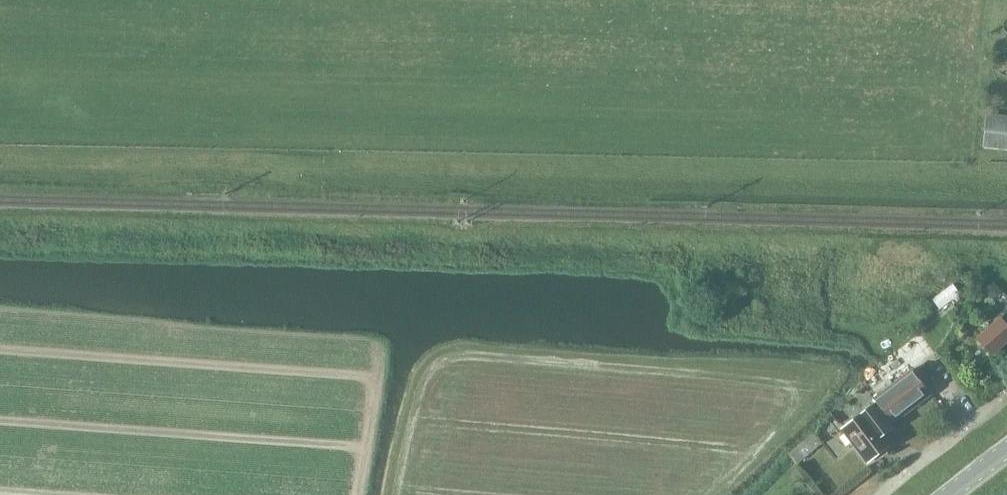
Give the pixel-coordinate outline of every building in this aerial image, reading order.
[(984,147),(1006,149),(1006,118),(987,116),(984,147)] [(993,284),(985,291),(994,300),(1001,293),(993,284)] [(979,340),(994,356),(1006,345),(1006,323),(1003,318),(979,340)] [(913,369),(875,399),(878,403),(844,429),(870,462),(893,445),(875,422),(886,413),(894,424),(932,394),(913,369)] [(813,433),(789,454),(797,464),(822,443),(813,433)]
